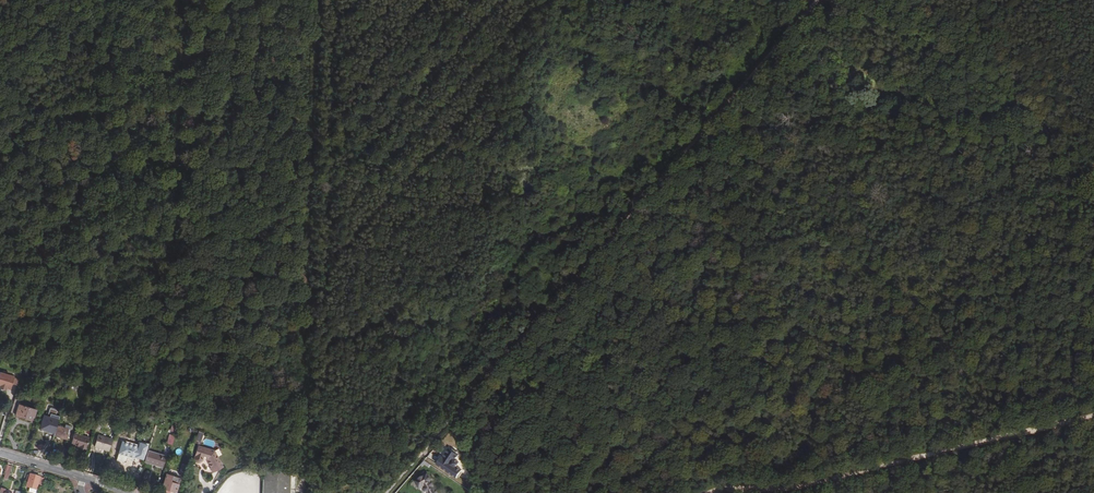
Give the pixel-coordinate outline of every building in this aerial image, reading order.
[(11,389),(14,375),(0,371),(0,389),(6,390),(6,388),(11,389)] [(59,388),(67,391),(67,388),(69,383),(61,381),(59,388)] [(75,399),(67,396),(66,403),(73,405),(75,399)] [(14,401),(11,413),(31,420),(32,416),(35,417),(37,409),(18,404),(19,402),(14,401)] [(41,428),(55,432),(57,425),(58,419),(45,415),(41,428)] [(70,429),(57,425),(55,432),(54,435),(67,439),(70,429)] [(89,437),(75,433),(72,442),(75,443),(75,444),(82,446),(82,448),(86,449),(89,437)] [(95,444),(108,448),(112,438),(98,434),(95,444)] [(119,451),(142,458),(147,443),(140,441),(139,445),(123,440),(119,451)] [(216,450),(197,444),(195,457),(195,459),(196,461),(199,462),(202,462),(205,459),(207,459),(213,472),(225,467),(216,450)] [(455,448),(451,445),(448,446),(447,445),(440,454),(441,454),(441,457),(437,463),(455,475),(461,467),(455,463),(458,459),(454,457),(457,452),(456,451),(455,448)] [(150,449),(147,460),(164,466),(167,454),(150,449)] [(188,465),(184,463),(180,475),(185,476),(188,465)] [(171,490),(177,492),(181,478),(173,474),(166,472),(162,488),(171,490)] [(292,472),(264,472),(264,492),(291,492),(292,472)] [(31,474),(31,475),(29,479),(27,486),(37,489),(39,484),(42,485),(44,478),(31,474)] [(427,492),(439,492),(428,474),(415,481),(420,490),(424,488),(427,492)]
